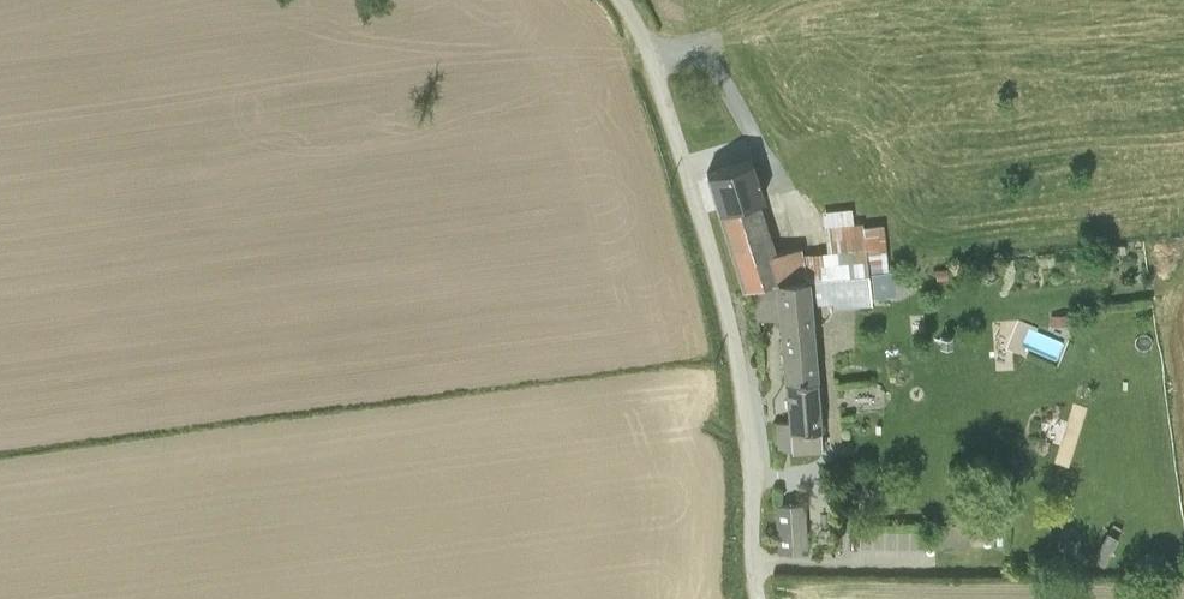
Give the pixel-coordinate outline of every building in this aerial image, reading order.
[(755,159),(706,174),(717,209),(761,196),(765,195),(755,159)] [(761,196),(717,209),(741,288),(753,284),(772,278),(867,272),(887,268),(885,221),(866,224),(865,219),(854,220),(853,205),(823,209),(827,250),(804,253),(803,243),(777,248),(761,196)] [(870,300),(867,272),(772,278),(753,284),(755,318),(777,317),(783,379),(816,375),(811,307),(870,300)] [(1027,351),(1031,343),(1058,354),(1066,337),(1022,318),(1010,344),(1027,351)] [(822,447),(816,375),(783,379),(785,418),(774,419),(778,452),(822,447)] [(809,546),(804,501),(774,504),(778,550),(809,546)] [(941,542),(972,543),(973,520),(942,519),(941,542)] [(1099,555),(1109,560),(1122,535),(1112,531),(1099,555)] [(1063,537),(1064,559),(1085,558),(1084,535),(1063,537)]
